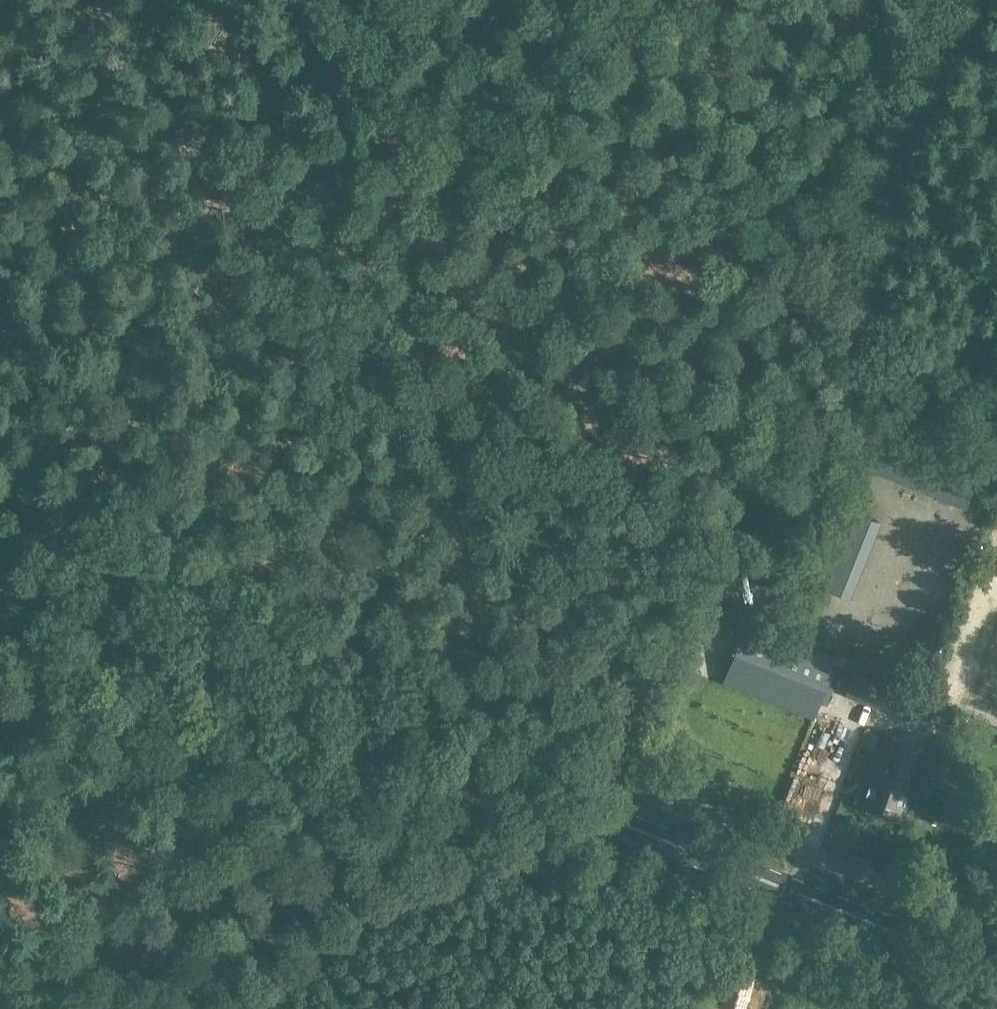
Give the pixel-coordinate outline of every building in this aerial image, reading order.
[(966,510),(982,470),(861,420),(844,459),(966,510)] [(850,597),(881,520),(834,502),(803,578),(850,597)] [(814,719),(838,656),(747,621),(722,683),(814,719)] [(844,695),(908,720),(917,695),(854,670),(844,695)] [(857,803),(901,820),(929,751),(885,734),(857,803)]
